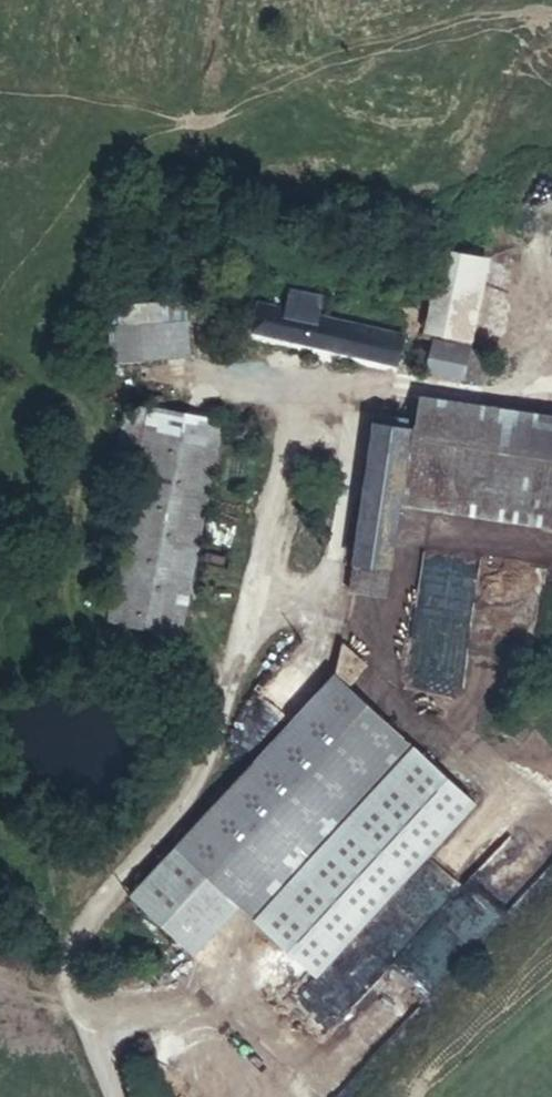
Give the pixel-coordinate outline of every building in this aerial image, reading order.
[(512,234),(551,251),(551,175),(540,170),(512,234)] [(468,346),(482,262),(468,259),(442,255),(427,338),(468,346)] [(480,304),(491,272),(490,264),(482,262),(468,346),(475,347),(480,304)] [(195,349),(187,292),(120,302),(124,322),(111,325),(117,359),(195,349)] [(409,337),(348,325),(353,310),(273,293),(269,311),(258,308),(252,340),(401,371),(409,337)] [(464,384),(471,349),(435,341),(429,377),(464,384)] [(486,389),(494,354),(471,349),(464,384),(486,389)] [(193,629),(229,414),(157,403),(124,617),(193,629)] [(416,409),(414,429),(402,509),(551,532),(551,433),(416,409)] [(392,570),(402,509),(414,429),(383,425),(360,565),(392,570)] [(387,600),(392,570),(360,565),(355,595),(387,600)] [(361,677),(380,656),(353,635),(349,666),(361,677)] [(212,944),(413,724),(361,677),(349,666),(147,888),(212,944)]
